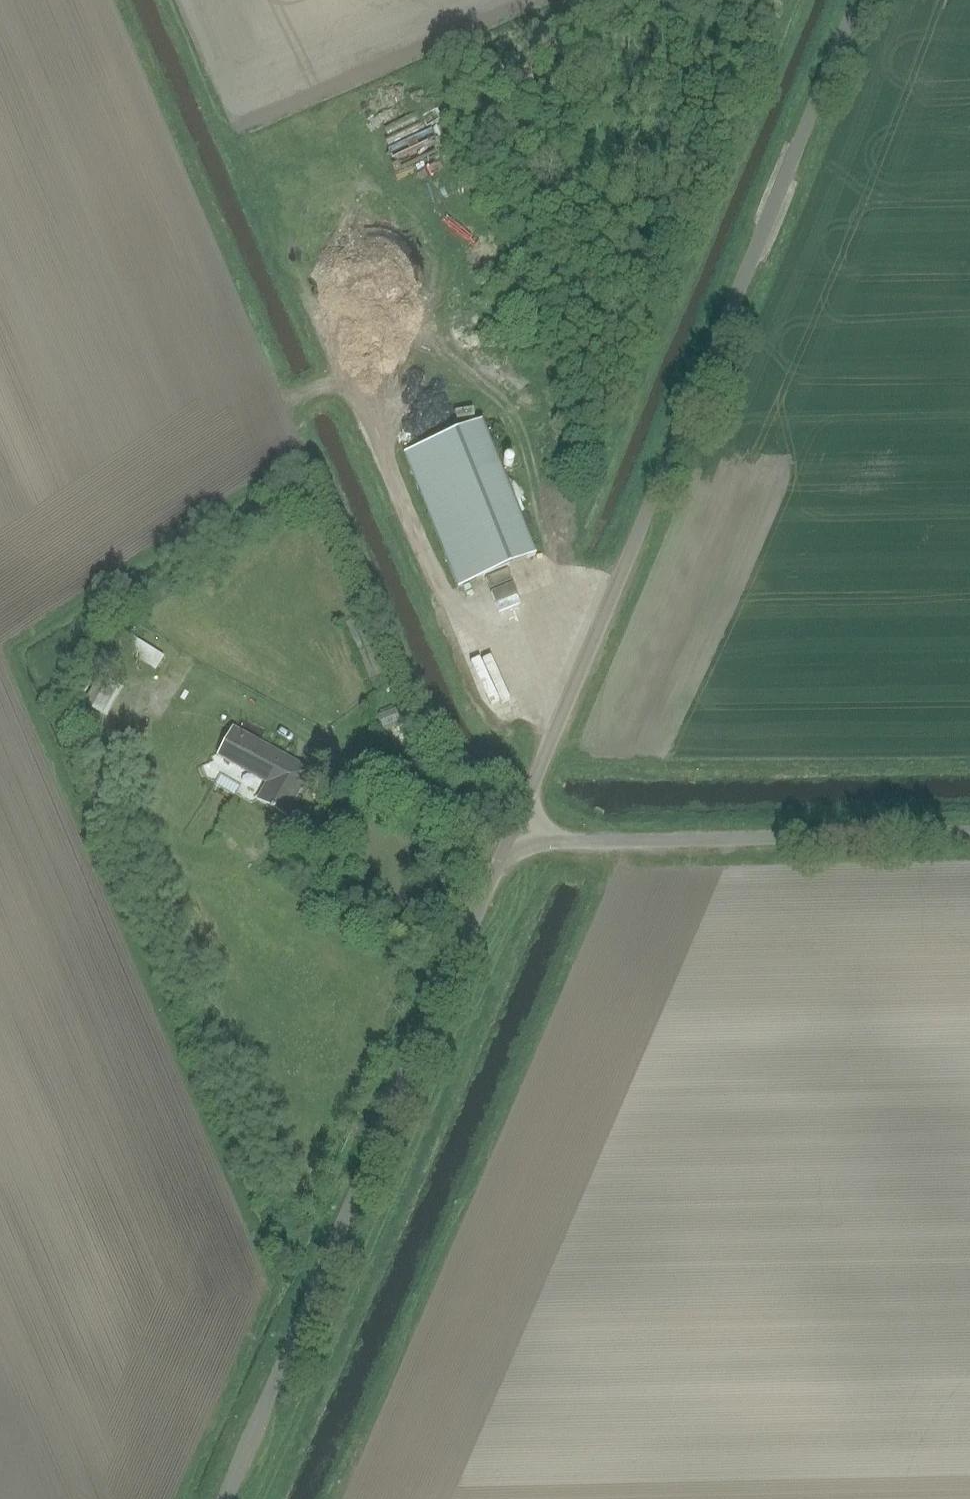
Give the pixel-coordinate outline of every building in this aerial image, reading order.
[(412,170),(432,158),(442,174),(444,184),(457,181),(455,177),(449,167),(446,153),(454,148),(452,144),(434,114),(421,117),(397,132),(402,151),(409,163),(411,170),(412,170)] [(482,422),(405,453),(459,587),(481,572),(483,577),(536,556),(482,422)] [(108,645),(100,657),(110,664),(119,651),(108,645)] [(108,680),(91,709),(102,716),(120,687),(108,680)] [(397,708),(378,716),(383,727),(401,719),(397,708)] [(286,816),(311,772),(260,743),(257,749),(231,735),(218,757),(267,784),(258,801),(286,816)]
